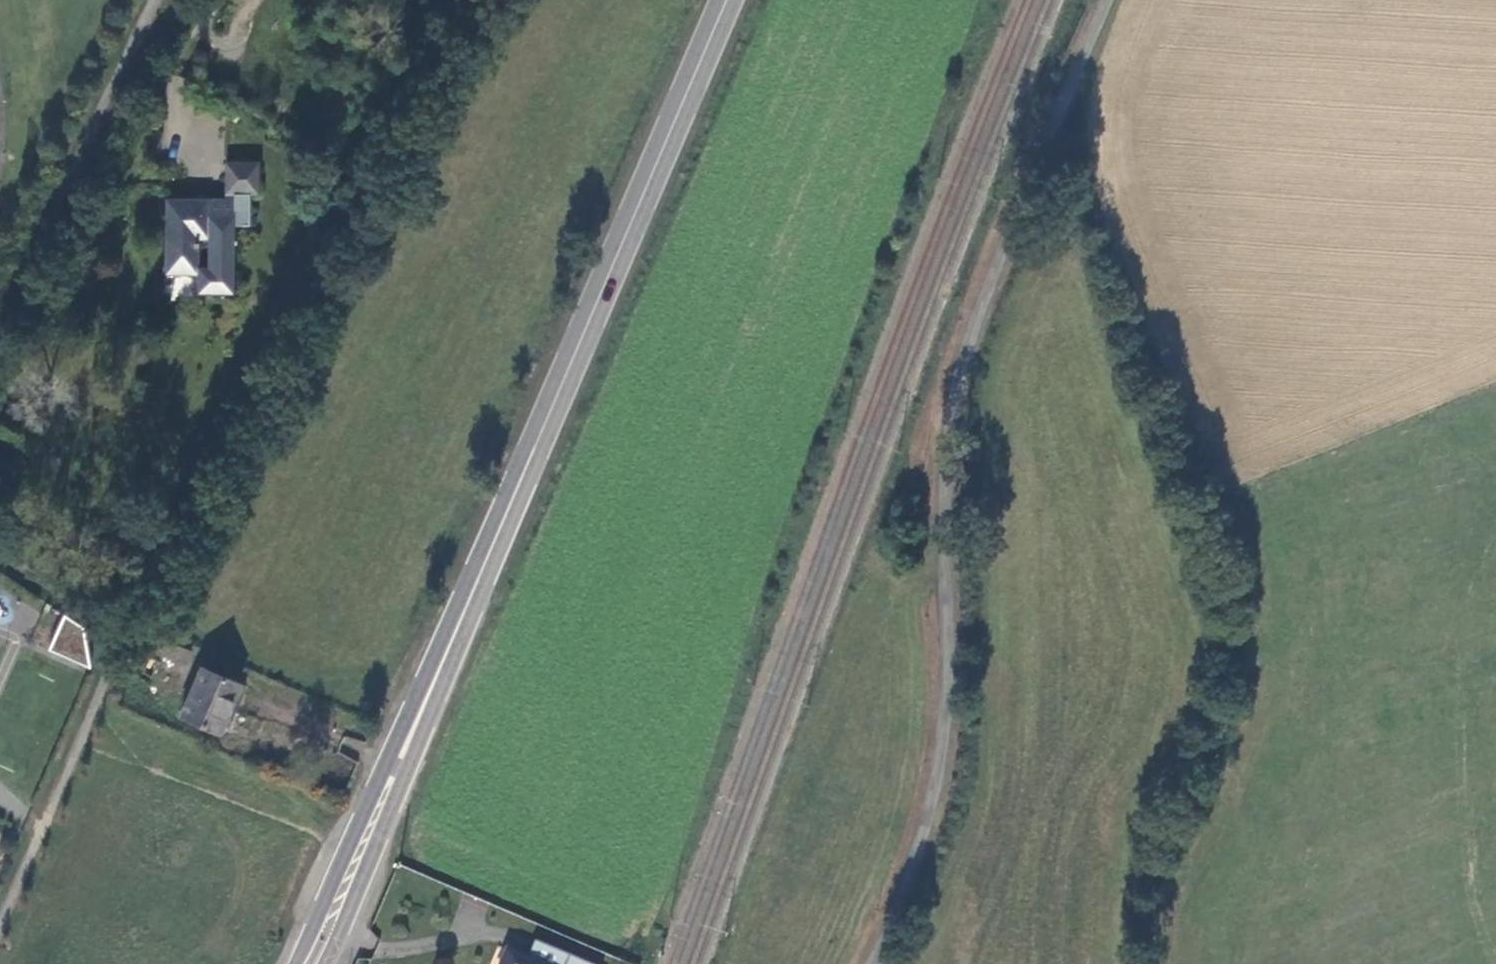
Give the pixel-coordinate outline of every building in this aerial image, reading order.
[(229,197),(166,203),(172,278),(202,275),(203,295),(244,291),(238,227),(254,226),(251,193),(261,193),(258,159),(226,161),(229,197)] [(68,622),(49,662),(94,682),(93,676),(87,635),(68,622)] [(164,637),(157,652),(186,666),(193,651),(164,637)] [(161,660),(152,656),(141,676),(150,680),(161,660)] [(238,683),(202,667),(181,714),(217,730),(238,683)] [(538,942),(532,958),(509,948),(503,963),(590,963),(538,942)]
